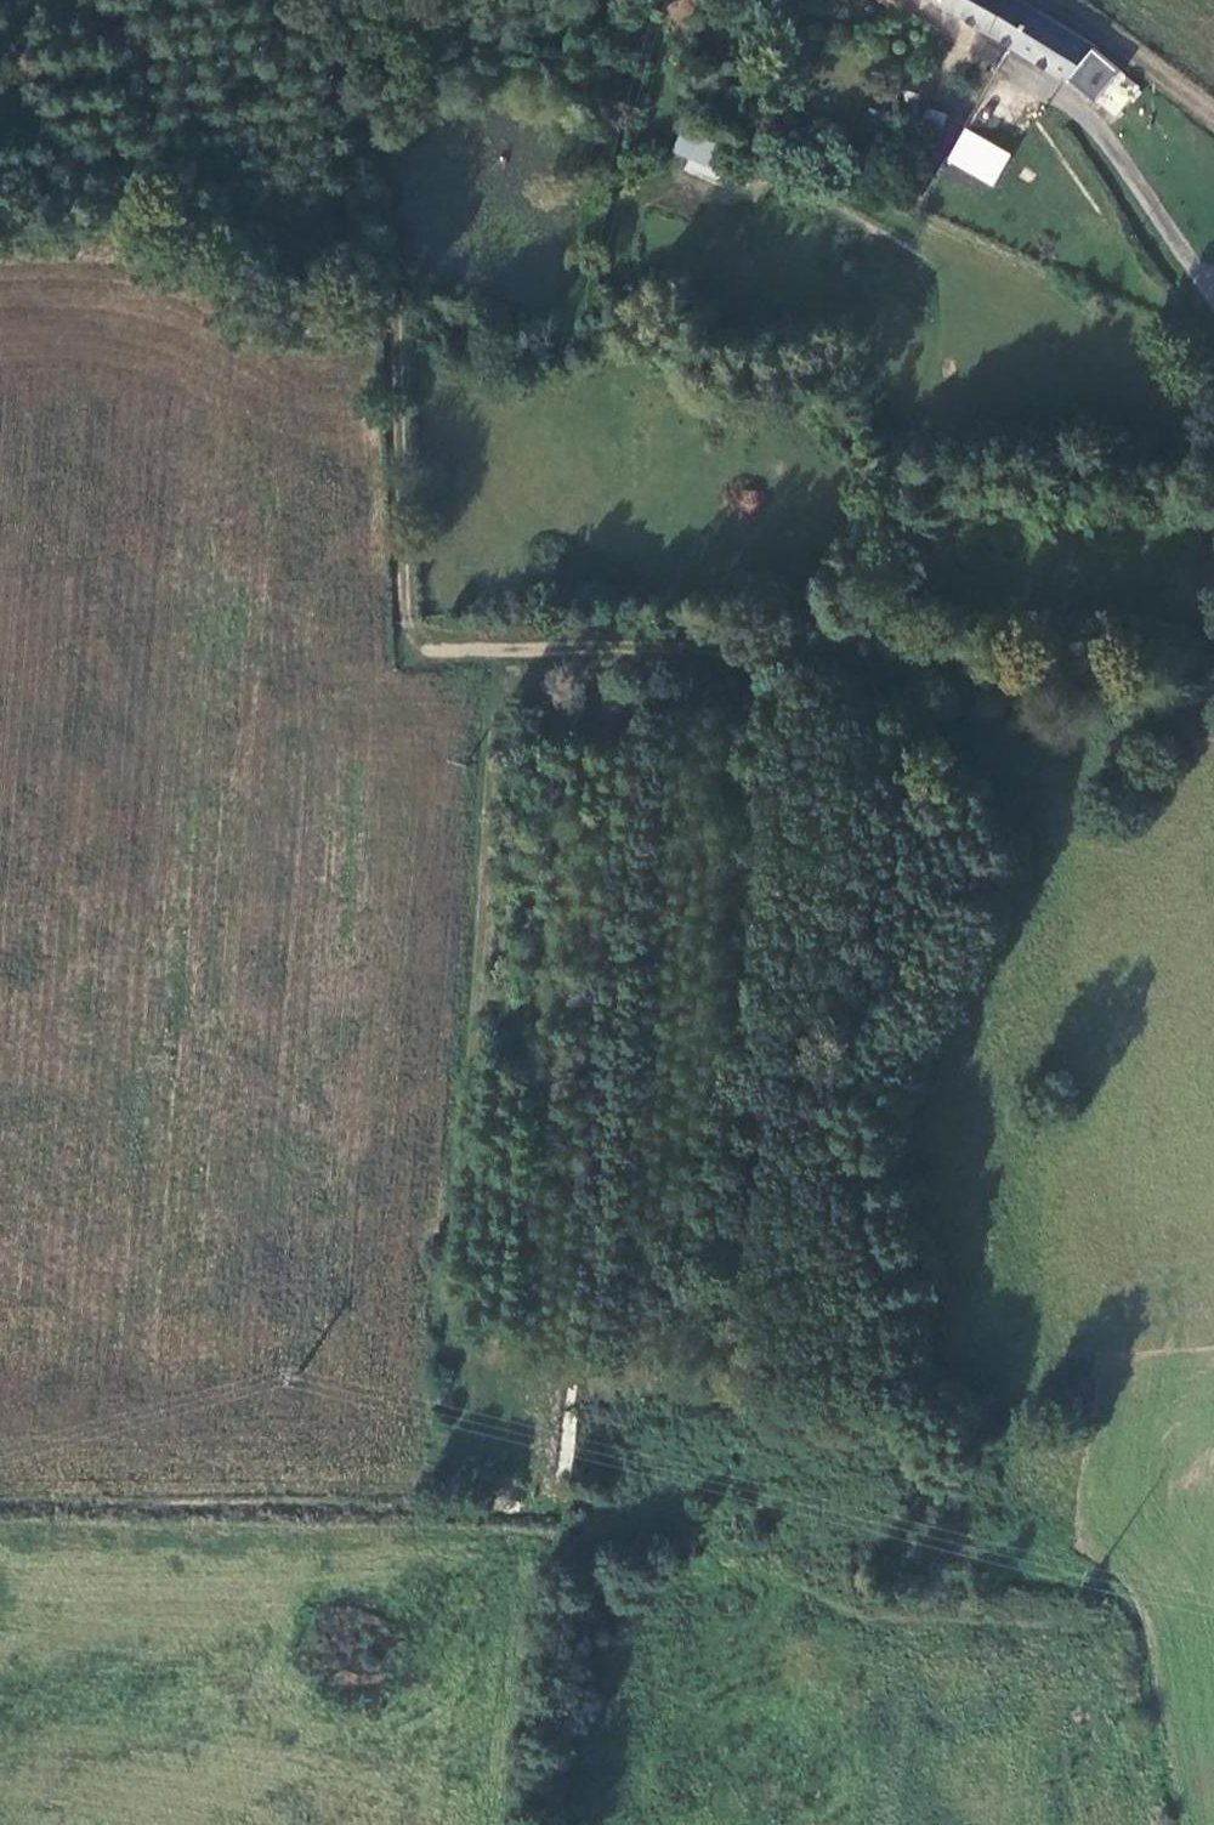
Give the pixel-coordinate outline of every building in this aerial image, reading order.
[(899,10),(905,0),(882,0),(899,10)] [(1013,46),(1035,7),(1024,0),(934,0),(1013,46)] [(1074,80),(1096,46),(1035,7),(1013,46),(1074,80)] [(945,162),(995,186),(1012,152),(962,128),(945,162)] [(668,160),(716,178),(727,149),(678,131),(668,160)]
